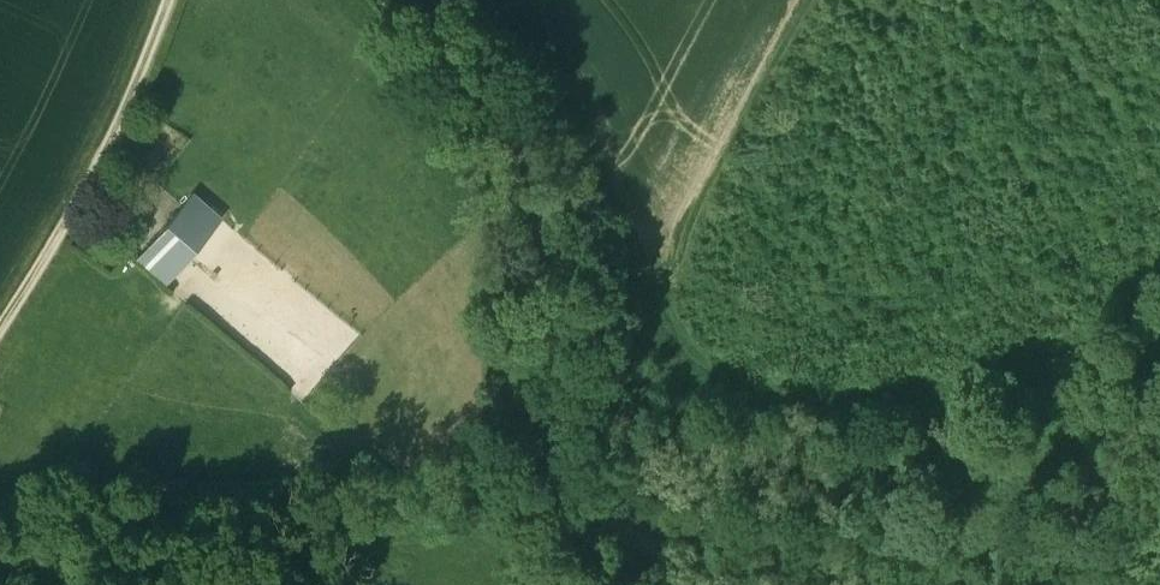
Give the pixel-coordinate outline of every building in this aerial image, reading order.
[(167,284),(214,229),(183,203),(136,257),(167,284)]
